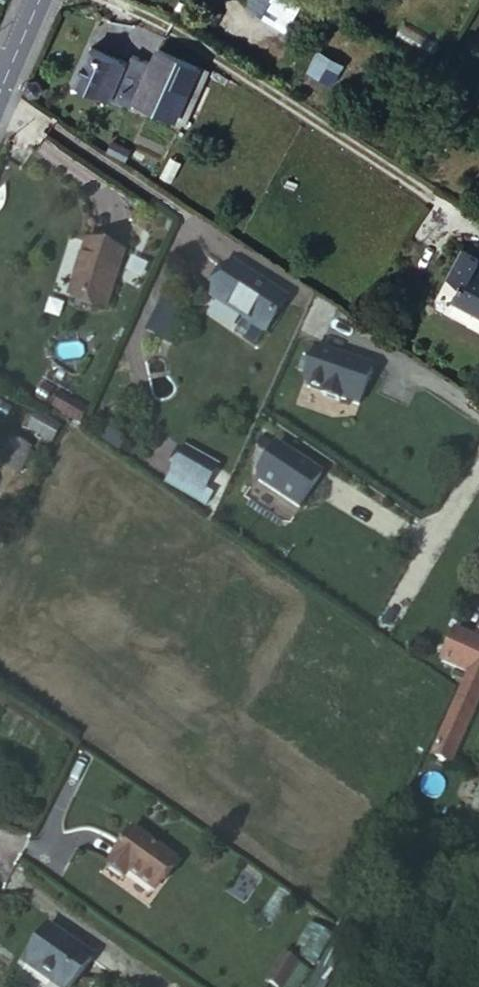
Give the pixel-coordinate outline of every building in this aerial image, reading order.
[(272,0),(242,0),(241,3),(279,26),(289,9),(272,0)] [(289,9),(293,3),(288,0),(272,0),(289,9)] [(74,80),(127,106),(144,69),(90,43),(74,80)] [(144,69),(127,106),(129,106),(131,101),(178,123),(204,71),(155,47),(145,69),(144,69)] [(214,75),(204,71),(178,123),(188,128),(214,75)] [(27,80),(24,87),(29,94),(40,92),(41,87),(36,78),(27,80)] [(462,244),(449,268),(465,276),(456,292),(475,302),(474,303),(478,306),(478,253),(462,244)] [(89,245),(72,299),(108,310),(125,257),(89,245)] [(236,264),(215,296),(267,331),(288,298),(236,264)] [(304,387),(360,405),(372,366),(316,348),(304,387)] [(38,415),(30,430),(54,441),(62,426),(38,415)] [(13,441),(1,465),(19,474),(31,450),(13,441)] [(326,475),(279,443),(255,479),(302,511),(326,475)] [(186,450),(173,473),(207,492),(220,470),(186,450)] [(478,656),(478,638),(458,629),(444,659),(472,672),(476,662),(478,656)] [(434,755),(453,764),(478,706),(478,656),(476,662),(472,672),(434,755)] [(109,859),(107,863),(124,874),(126,871),(152,889),(175,857),(130,826),(107,858),(109,859)] [(124,874),(107,863),(104,867),(120,878),(124,874)] [(24,959),(62,986),(69,986),(92,956),(48,924),(24,959)] [(288,956),(273,980),(283,986),(286,986),(301,964),(288,956)]
